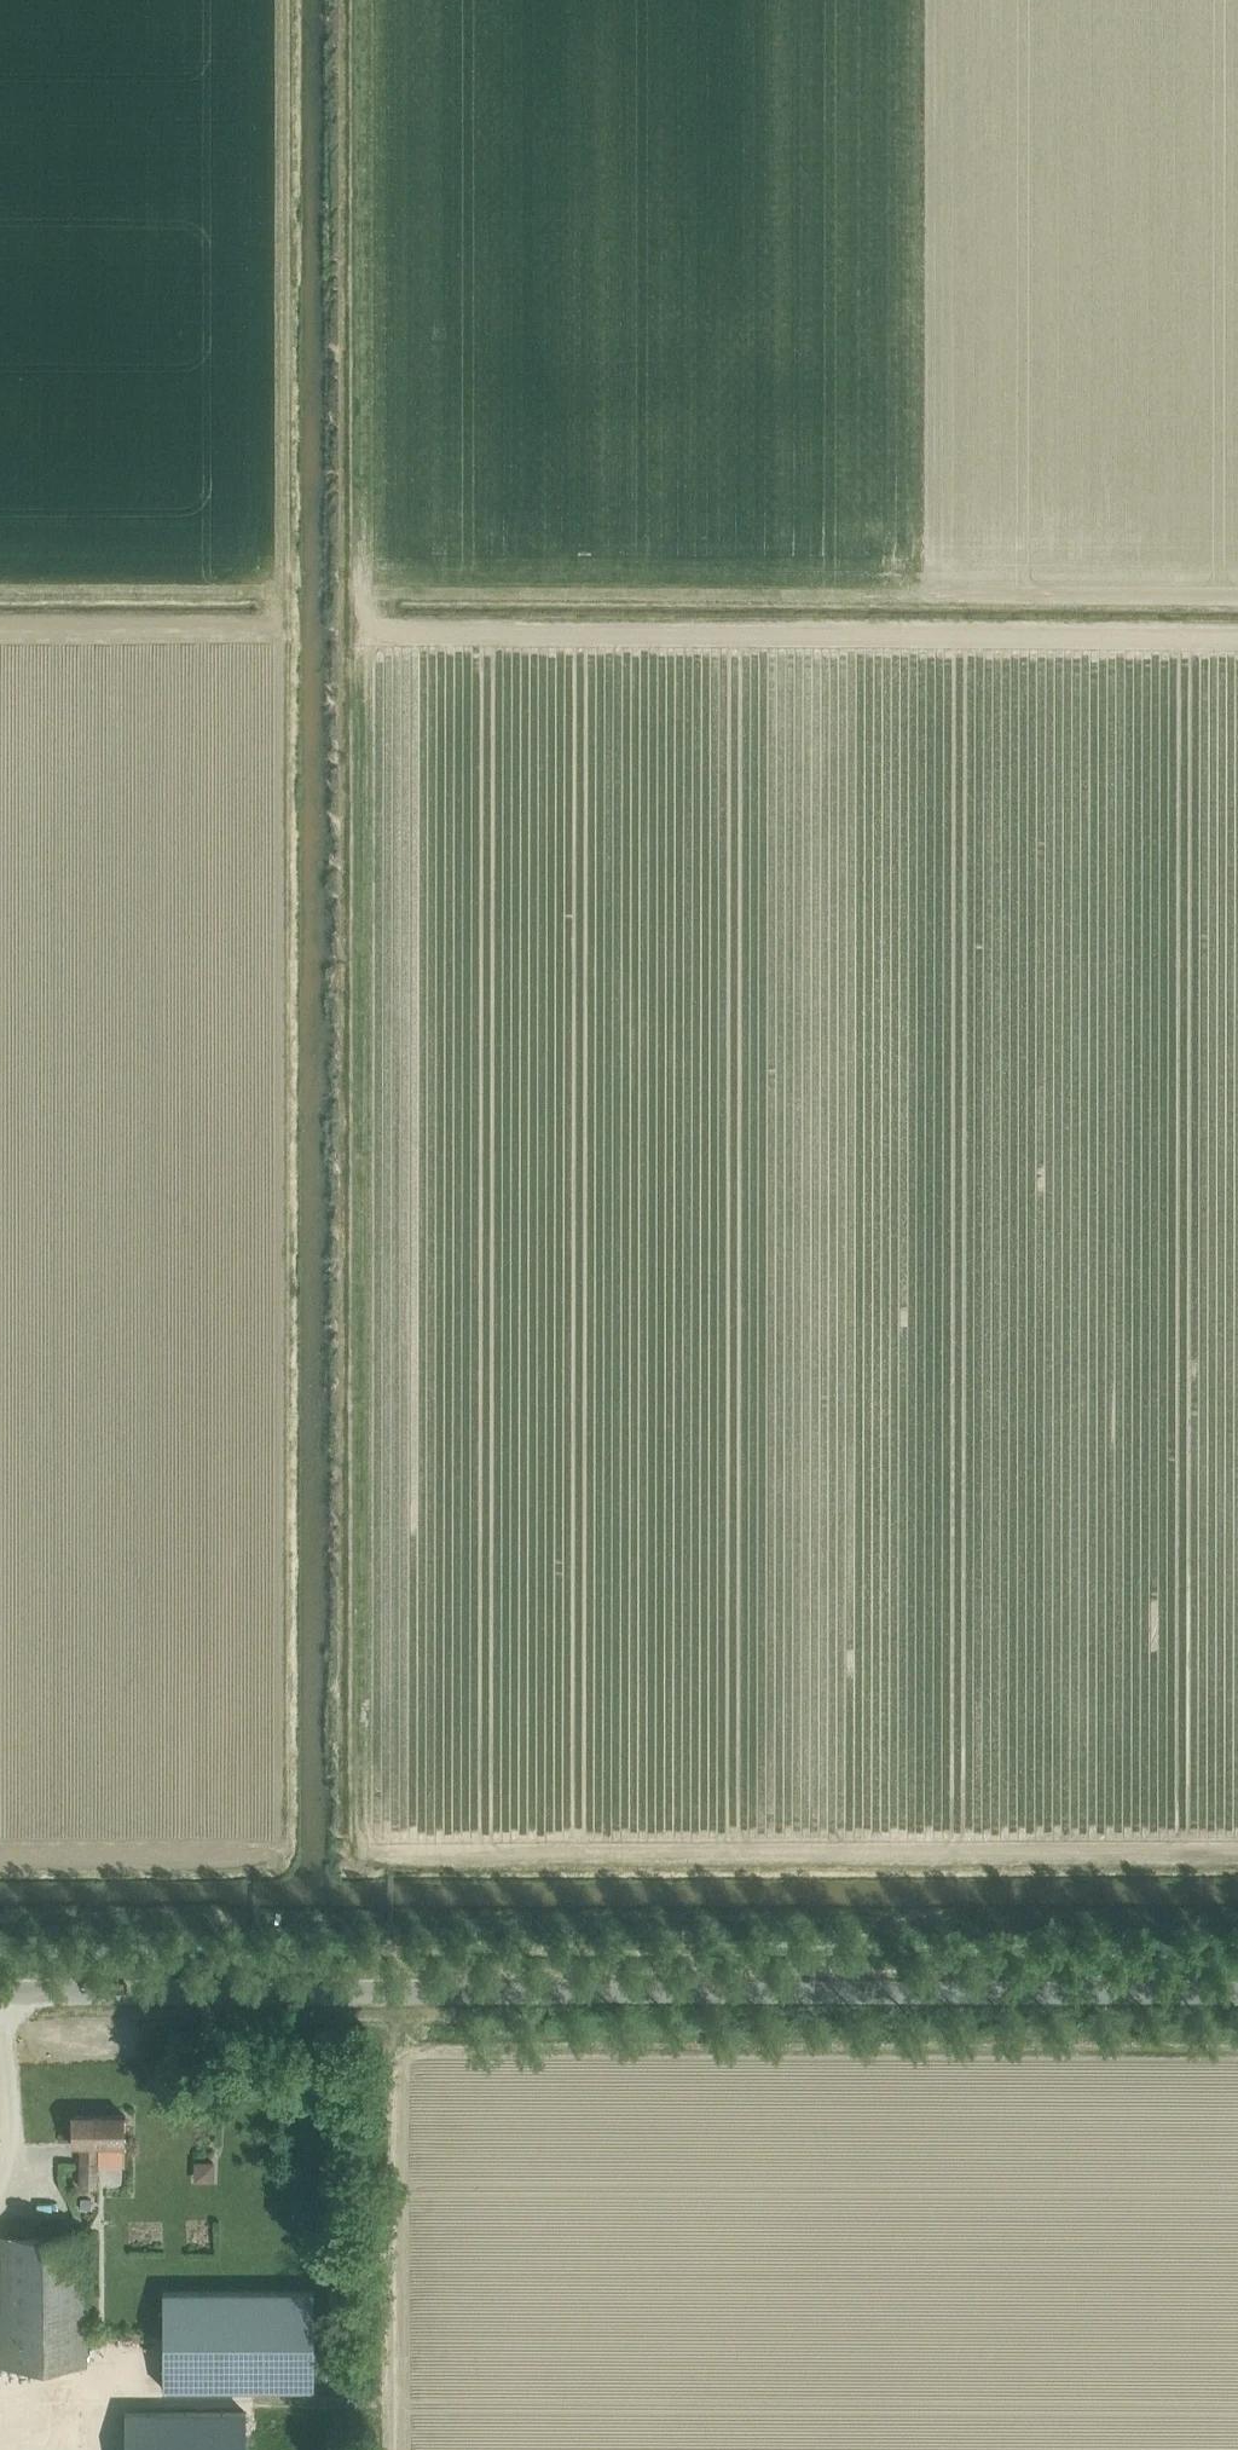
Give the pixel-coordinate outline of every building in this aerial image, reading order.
[(124,2144),(124,2115),(70,2115),(70,2144),(80,2144),(80,2188),(96,2188),(96,2144),(124,2144)] [(85,2237),(0,2237),(0,2366),(85,2366),(85,2237)] [(312,2291),(161,2291),(161,2388),(312,2388),(312,2291)] [(245,2412),(124,2413),(124,2449),(245,2449),(245,2412)]
